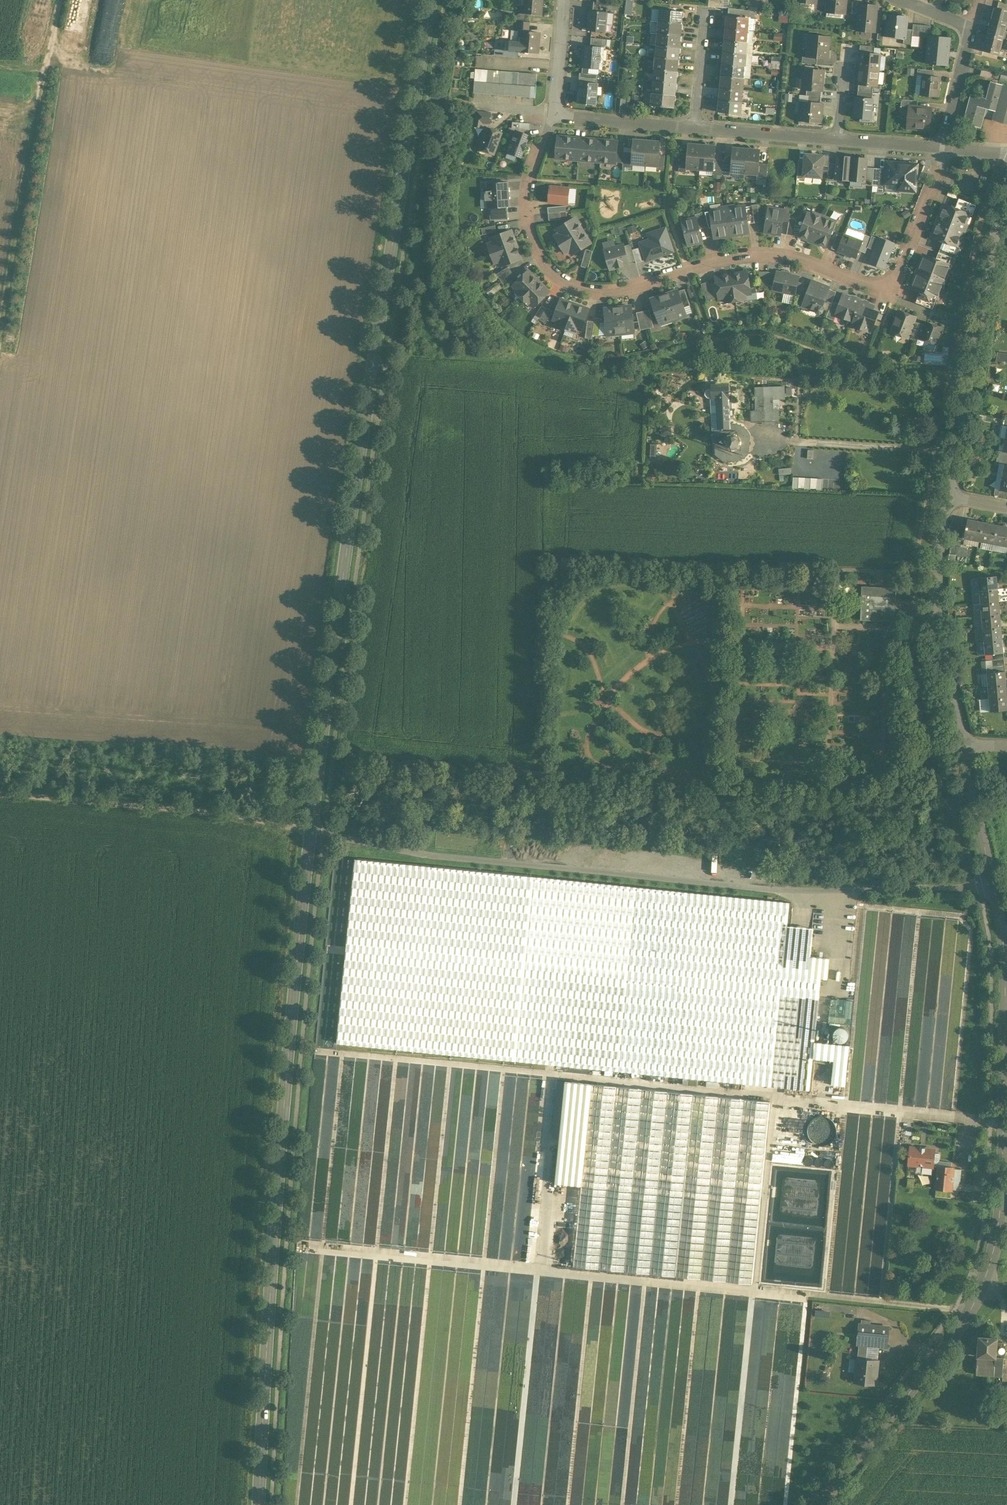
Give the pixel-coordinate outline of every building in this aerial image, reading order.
[(523,4),(522,4),(521,14),(541,15),(542,1),(539,1),(539,0),(523,0),(523,4)] [(828,9),(827,13),(829,13),(842,14),(845,15),(846,0),(828,0),(828,9)] [(608,3),(596,2),(595,11),(607,12),(607,9),(616,10),(616,4),(608,3)] [(859,3),(858,14),(857,31),(875,32),(878,4),(859,3)] [(995,7),(992,18),(1006,22),(1006,11),(995,7)] [(749,11),(729,8),(728,16),(748,18),(749,18),(749,11)] [(652,9),(650,21),(660,22),(662,22),(663,17),(661,17),(662,10),(652,9)] [(595,11),(591,10),(590,21),(588,21),(587,30),(605,32),(607,12),(595,11)] [(683,12),(662,10),(661,17),(663,17),(662,22),(682,24),(683,12)] [(789,14),(781,14),(780,23),(788,23),(789,14)] [(907,16),(890,14),(888,36),(904,38),(905,38),(906,29),(907,16)] [(728,16),(727,28),(746,30),(749,30),(749,24),(747,24),(748,18),(728,16)] [(749,24),(749,30),(756,31),(757,19),(749,18),(748,18),(747,24),(749,24)] [(992,18),(987,35),(1004,39),(1006,26),(1006,22),(992,18)] [(660,29),(660,22),(650,21),(649,33),(652,33),(659,34),(661,34),(662,29),(660,29)] [(518,22),(517,32),(523,32),(528,32),(529,23),(518,22)] [(662,22),(660,22),(660,29),(662,29),(661,34),(681,36),(682,24),(662,22)] [(931,26),(913,24),(913,29),(912,36),(929,38),(929,36),(929,35),(930,36),(931,26)] [(746,30),(727,28),(726,40),(745,42),(747,42),(748,36),(746,35),(746,30)] [(913,29),(906,29),(905,38),(904,38),(904,44),(912,44),(912,36),(913,29)] [(748,36),(747,42),(755,43),(756,31),(749,30),(746,30),(746,35),(748,36)] [(522,43),(523,32),(517,32),(512,31),(511,53),(511,57),(527,59),(528,53),(518,52),(519,43),(522,43)] [(528,32),(523,32),(522,43),(519,43),(518,52),(528,53),(538,54),(539,44),(538,44),(539,33),(528,32)] [(659,41),(659,34),(652,33),(651,45),(658,46),(660,46),(661,41),(659,41)] [(661,34),(659,34),(659,41),(661,41),(660,46),(680,48),(681,36),(661,34)] [(830,37),(809,35),(808,49),(807,57),(807,58),(817,58),(817,59),(818,59),(828,60),(830,37)] [(930,36),(929,35),(929,36),(929,38),(927,63),(926,64),(947,66),(948,65),(947,65),(950,38),(930,36)] [(1004,39),(987,35),(983,50),(999,55),(1004,39)] [(744,54),(746,54),(747,48),(745,47),(745,42),(726,40),(725,52),(744,54)] [(747,48),(746,54),(754,55),(755,43),(747,42),(745,42),(745,47),(747,48)] [(876,47),(861,45),(860,53),(862,53),(862,52),(875,54),(876,47)] [(591,47),(586,46),(585,57),(584,57),(583,67),(589,67),(600,68),(601,60),(602,50),(602,48),(591,47)] [(660,46),(658,46),(657,53),(659,53),(659,58),(678,60),(680,48),(660,46)] [(744,54),(725,52),(723,64),(743,66),(745,66),(746,59),(744,59),(744,54)] [(875,54),(862,52),(862,53),(861,68),(879,70),(881,54),(875,54)] [(746,59),(745,66),(753,67),(754,55),(746,54),(744,54),(744,59),(746,59)] [(659,58),(657,58),(656,65),(658,65),(658,70),(677,72),(678,60),(659,58)] [(743,66),(723,64),(722,76),(742,78),(744,78),(745,71),(743,71),(743,66)] [(752,79),(753,67),(745,66),(743,66),(743,71),(745,71),(744,78),(752,79)] [(879,70),(861,68),(859,85),(873,86),(878,87),(879,70)] [(658,70),(656,70),(655,77),(657,77),(657,82),(676,84),(677,72),(658,70)] [(824,71),(808,70),(805,70),(803,89),(807,90),(821,91),(822,91),(824,71)] [(993,73),(982,70),(980,76),(992,79),(993,73)] [(582,73),(580,73),(579,82),(582,83),(582,82),(597,84),(598,75),(588,74),(582,73)] [(917,75),(915,95),(922,95),(924,76),(917,75)] [(929,76),(924,75),(924,76),(922,95),(938,97),(940,77),(929,76)] [(742,78),(722,76),(721,88),(741,90),(743,90),(744,83),(741,83),(742,78)] [(991,81),(986,98),(984,108),(986,109),(995,111),(992,120),(1006,124),(1006,86),(991,81)] [(597,84),(582,82),(582,83),(581,93),(580,93),(579,102),(596,104),(598,84),(597,84)] [(657,82),(655,82),(654,88),(656,89),(656,94),(675,96),(676,84),(657,82)] [(873,86),(859,85),(858,91),(869,92),(873,93),(873,86)] [(741,90),(721,88),(720,100),(740,102),(742,102),(742,95),(740,95),(741,90)] [(656,94),(654,94),(653,100),(655,101),(654,106),(674,108),(675,96),(656,94)] [(986,98),(973,95),(971,94),(971,95),(963,123),(981,128),(986,109),(984,108),(986,98)] [(628,98),(621,97),(620,113),(627,113),(628,98)] [(858,97),(857,97),(856,108),(854,107),(853,117),(860,118),(859,121),(871,122),(873,99),(872,99),(869,98),(858,97)] [(740,102),(720,100),(719,112),(741,114),(741,107),(739,107),(740,102)] [(808,101),(801,101),(799,121),(821,123),(823,103),(820,103),(808,101)] [(917,107),(909,106),(909,107),(907,128),(930,131),(932,108),(917,107)] [(502,133),(485,127),(477,148),(494,155),(502,133)] [(532,135),(515,129),(506,152),(523,159),(532,135)] [(574,138),(558,137),(556,158),(571,159),(573,141),(574,138)] [(603,140),(586,139),(586,142),(587,142),(585,160),(601,162),(603,140)] [(618,141),(603,140),(601,162),(616,163),(616,162),(618,144),(618,141)] [(644,140),(639,140),(634,140),(633,153),(632,164),(633,164),(645,165),(647,141),(644,141),(644,140)] [(573,141),(571,159),(578,160),(580,141),(573,141)] [(586,142),(580,141),(578,160),(585,160),(587,142),(586,142)] [(656,141),(651,141),(650,141),(647,141),(645,165),(658,166),(659,155),(660,142),(656,142),(656,141)] [(625,145),(618,144),(616,162),(623,163),(624,152),(625,145)] [(694,145),(689,144),(688,157),(687,168),(688,168),(700,169),(702,145),(699,145),(699,144),(694,144),(694,145)] [(705,146),(702,145),(700,169),(713,170),(714,160),(715,152),(715,147),(711,146),(711,145),(705,145),(705,146)] [(738,149),(734,148),(734,153),(733,161),(732,172),(745,173),(747,149),(744,149),(744,148),(739,148),(738,149)] [(747,149),(745,173),(757,174),(759,150),(747,149)] [(633,153),(624,152),(623,163),(623,167),(633,168),(633,164),(632,164),(633,153)] [(714,160),(723,160),(724,156),(715,152),(714,160)] [(824,156),(806,154),(805,161),(804,176),(805,176),(814,177),(821,177),(822,177),(823,165),(824,156)] [(688,157),(680,157),(679,172),(687,172),(688,168),(687,168),(688,157)] [(853,158),(838,157),(838,164),(836,179),(837,179),(851,180),(853,158)] [(867,159),(853,158),(851,180),(863,181),(865,181),(866,167),(867,159)] [(723,160),(714,160),(713,170),(712,174),(722,175),(723,160)] [(733,161),(723,160),(722,175),(732,176),(732,172),(733,161)] [(918,164),(887,162),(886,169),(885,184),(901,185),(900,190),(916,191),(918,164)] [(768,164),(759,163),(758,174),(757,174),(757,178),(767,179),(768,164)] [(838,164),(829,163),(829,166),(828,181),(837,182),(837,179),(836,179),(838,164)] [(926,180),(930,166),(924,165),(920,178),(926,180)] [(874,168),(866,167),(865,181),(863,181),(863,185),(873,186),(874,168)] [(886,169),(874,168),(873,186),(879,186),(878,192),(884,193),(885,184),(886,169)] [(509,190),(508,182),(486,183),(487,191),(485,191),(486,201),(488,200),(488,208),(490,208),(508,207),(510,207),(510,199),(511,199),(510,190),(509,190)] [(569,188),(551,187),(550,187),(549,202),(550,202),(568,203),(568,204),(570,188),(569,188)] [(959,199),(956,208),(969,214),(972,215),(976,205),(959,199)] [(956,208),(945,204),(938,221),(965,231),(967,224),(966,224),(969,214),(956,208)] [(745,206),(735,208),(735,207),(728,207),(732,235),(749,233),(748,224),(746,211),(745,206)] [(508,207),(490,208),(491,220),(509,219),(508,207)] [(711,211),(712,218),(713,229),(714,238),(732,235),(728,207),(721,208),(721,210),(711,211)] [(791,208),(785,207),(784,211),(785,211),(783,222),(789,223),(790,218),(791,208)] [(784,211),(769,208),(765,232),(772,233),(772,234),(777,234),(781,234),(783,222),(785,211),(784,211)] [(746,211),(748,224),(759,222),(758,209),(746,211)] [(908,209),(902,213),(906,219),(912,215),(908,209)] [(561,212),(549,213),(549,220),(561,219),(561,212)] [(701,213),(695,214),(696,218),(697,218),(699,229),(705,227),(703,219),(701,213)] [(812,218),(807,216),(803,226),(799,236),(808,240),(808,239),(814,242),(824,216),(814,213),(813,214),(812,218)] [(836,221),(824,216),(814,242),(826,247),(836,221)] [(575,218),(557,229),(559,233),(555,236),(560,245),(583,231),(575,218)] [(696,218),(682,222),(688,245),(694,243),(694,244),(700,243),(700,242),(703,241),(699,229),(697,218),(696,218)] [(703,219),(705,227),(713,229),(712,218),(703,219)] [(796,219),(790,218),(789,223),(787,235),(794,236),(795,225),(796,219)] [(965,231),(938,221),(932,237),(943,241),(957,246),(961,237),(962,237),(965,231)] [(495,225),(482,228),(483,235),(497,232),(495,225)] [(636,225),(627,228),(629,234),(638,232),(636,225)] [(803,226),(795,225),(794,236),(799,237),(799,236),(803,226)] [(639,242),(646,263),(676,252),(667,226),(647,233),(649,239),(639,242)] [(866,235),(848,228),(846,234),(864,240),(866,235)] [(511,230),(491,238),(493,242),(488,244),(492,254),(517,244),(511,230)] [(583,231),(560,245),(565,253),(570,251),(572,255),(591,243),(583,231)] [(864,240),(846,234),(844,233),(843,237),(838,251),(837,252),(857,259),(860,251),(864,240)] [(837,235),(832,249),(838,251),(843,237),(837,235)] [(868,247),(872,237),(866,235),(864,240),(860,251),(866,253),(868,247)] [(896,243),(878,236),(878,238),(873,249),(868,263),(886,269),(896,243)] [(873,249),(878,238),(872,236),(872,237),(868,247),(873,249)] [(957,246),(943,241),(939,252),(956,259),(960,247),(957,246)] [(625,246),(624,243),(604,249),(610,271),(631,265),(630,263),(625,246)] [(517,244),(492,254),(495,263),(500,261),(501,266),(522,259),(517,244)] [(631,244),(625,246),(630,263),(636,261),(633,250),(631,244)] [(633,250),(636,261),(637,263),(643,261),(639,248),(633,250)] [(593,251),(587,249),(586,250),(581,266),(588,268),(593,251)] [(939,252),(936,260),(950,265),(953,267),(956,259),(939,252)] [(936,260),(925,255),(919,272),(945,282),(947,275),(946,275),(950,265),(936,260)] [(509,267),(497,274),(501,280),(512,273),(509,267)] [(529,270),(513,286),(518,291),(516,292),(522,298),(539,281),(529,270)] [(747,272),(732,274),(736,301),(746,299),(745,294),(751,293),(747,272)] [(768,272),(759,272),(759,290),(767,290),(767,285),(768,272)] [(777,274),(768,272),(767,285),(774,287),(777,274)] [(799,277),(777,272),(777,274),(774,287),(773,290),(794,294),(795,291),(796,286),(797,287),(798,282),(799,277)] [(945,282),(919,272),(912,288),(920,291),(930,295),(928,300),(935,303),(937,297),(939,298),(943,289),(944,290),(945,289),(942,288),(945,282)] [(512,273),(501,280),(504,286),(516,278),(512,273)] [(732,274),(716,277),(719,298),(725,297),(726,302),(736,301),(732,274)] [(539,281),(522,298),(528,304),(530,302),(534,307),(550,292),(539,281)] [(709,281),(701,284),(707,301),(714,298),(709,281)] [(796,286),(795,291),(801,294),(803,288),(805,284),(798,282),(797,287),(796,286)] [(829,288),(812,282),(809,290),(803,305),(815,310),(817,313),(819,314),(822,312),(823,310),(822,307),(825,300),(829,289),(829,288)] [(809,290),(803,288),(801,294),(797,305),(803,307),(803,305),(809,290)] [(685,289),(678,291),(683,307),(690,305),(685,289)] [(836,292),(829,289),(825,300),(832,303),(832,302),(836,292)] [(678,291),(676,290),(672,292),(671,294),(672,295),(665,297),(673,320),(686,315),(683,307),(678,291)] [(918,297),(928,300),(930,295),(920,291),(918,297)] [(839,305),(836,315),(853,321),(861,301),(844,294),(839,305)] [(665,297),(659,299),(659,298),(657,297),(653,298),(652,300),(660,324),(673,320),(665,297)] [(928,300),(918,297),(916,302),(925,306),(928,300)] [(575,304),(561,299),(553,319),(558,321),(556,326),(566,329),(575,304)] [(935,303),(928,300),(925,306),(932,309),(933,309),(935,303)] [(853,321),(852,325),(865,330),(873,310),(874,306),(861,301),(853,321)] [(839,305),(832,302),(832,303),(827,317),(834,320),(836,315),(839,305)] [(589,309),(575,304),(566,329),(575,333),(577,328),(582,330),(589,309)] [(542,305),(534,318),(539,321),(540,320),(547,308),(542,305)] [(630,306),(618,307),(621,333),(634,332),(631,307),(630,306)] [(611,308),(607,308),(606,310),(607,322),(608,334),(621,333),(618,307),(611,308)] [(547,308),(540,320),(546,323),(553,312),(547,308)] [(650,310),(644,311),(647,329),(654,327),(650,310)] [(873,310),(865,330),(871,332),(878,312),(873,310)] [(644,311),(637,313),(639,322),(641,330),(647,329),(644,311)] [(916,317),(899,311),(891,331),(908,338),(914,321),(916,317)] [(602,319),(595,318),(595,321),(593,335),(599,336),(600,335),(601,322),(602,319)] [(595,321),(588,320),(585,338),(592,339),(593,335),(595,321)] [(914,321),(908,338),(914,340),(915,336),(920,323),(914,321)] [(607,322),(601,322),(600,335),(608,334),(607,322)] [(943,328),(927,322),(926,325),(921,338),(937,345),(943,328)] [(926,325),(920,323),(915,336),(921,338),(926,325)] [(999,353),(997,362),(1006,362),(1006,354),(999,353)] [(784,386),(756,387),(756,400),(756,411),(751,411),(751,422),(778,421),(779,421),(778,399),(785,399),(784,386)] [(729,387),(710,388),(707,389),(705,392),(705,395),(707,397),(711,398),(712,422),(712,428),(718,427),(718,429),(731,428),(731,424),(730,397),(729,397),(729,387)] [(737,425),(731,424),(731,428),(718,429),(718,427),(712,428),(712,431),(715,430),(716,454),(724,461),(726,459),(732,460),(738,460),(743,458),(748,454),(748,452),(749,451),(750,436),(747,431),(743,427),(737,425)] [(1004,452),(1004,451),(999,450),(998,457),(1006,458),(1006,452),(1004,452)] [(998,457),(996,463),(1000,464),(1005,465),(1005,464),(1006,464),(1006,458),(998,457)] [(996,488),(994,495),(1006,497),(1006,491),(1000,490),(1001,489),(996,488)] [(983,522),(968,520),(967,526),(964,539),(965,539),(979,541),(983,522)] [(998,525),(983,522),(979,541),(994,544),(998,525)] [(967,526),(961,525),(958,540),(964,542),(965,539),(964,539),(967,526)] [(998,525),(994,544),(1006,547),(1006,527),(998,525)] [(997,576),(978,578),(980,591),(998,589),(997,576)] [(978,578),(970,578),(972,592),(980,591),(978,578)] [(863,586),(861,621),(895,623),(897,588),(863,586)] [(998,589),(980,591),(981,604),(999,602),(998,589)] [(980,591),(972,592),(973,604),(981,604),(980,591)] [(999,602),(981,604),(982,616),(1000,615),(999,602)] [(981,604),(973,604),(974,617),(982,616),(981,604)] [(1000,615),(982,616),(983,629),(1002,627),(1000,615)] [(982,616),(974,617),(975,630),(983,629),(982,616)] [(1003,640),(1002,627),(983,629),(984,641),(1003,640)] [(983,629),(975,630),(976,642),(984,641),(983,629)] [(1003,640),(984,641),(985,654),(991,654),(1004,653),(1003,640)] [(992,660),(981,661),(983,674),(987,674),(987,673),(993,672),(993,666),(992,660)] [(993,672),(987,673),(987,674),(988,684),(988,686),(1006,684),(1005,672),(1005,671),(993,672)] [(988,686),(990,698),(1006,697),(1006,690),(1006,684),(988,686)] [(990,698),(991,712),(1006,710),(1006,697),(990,698)] [(990,698),(980,699),(981,713),(991,712),(990,698)] [(517,1061),(535,877),(356,860),(338,1044),(517,1061)] [(619,1071),(637,887),(535,877),(517,1061),(619,1071)] [(670,1076),(688,892),(637,887),(619,1071),(670,1076)] [(784,966),(788,926),(790,902),(688,892),(670,1076),(810,1090),(814,1058),(815,1042),(820,994),(782,990),(784,966)] [(809,969),(810,956),(811,956),(813,928),(788,926),(784,966),(809,969)] [(811,956),(810,956),(809,969),(784,966),(782,990),(820,994),(821,979),(828,979),(830,958),(811,956)] [(845,1028),(843,1027),(841,1027),(839,1027),(837,1028),(835,1030),(834,1032),(834,1034),(834,1036),(835,1038),(836,1040),(838,1041),(840,1042),(842,1042),(844,1042),(846,1041),(848,1039),(849,1037),(849,1035),(849,1033),(848,1031),(847,1029),(845,1028)] [(850,1045),(815,1042),(814,1058),(834,1060),(835,1052),(849,1053),(850,1045)] [(835,1052),(834,1060),(832,1084),(846,1086),(849,1053),(835,1052)] [(582,1186),(592,1084),(566,1082),(556,1184),(582,1186)] [(753,1284),(771,1102),(592,1084),(582,1186),(574,1266),(753,1284)] [(809,1109),(779,1106),(773,1161),(803,1164),(809,1109)] [(817,1117),(814,1118),(812,1120),(810,1122),(809,1125),(808,1127),(808,1130),(808,1133),(809,1135),(810,1138),(812,1140),(814,1142),(816,1143),(819,1144),(821,1145),(824,1145),(827,1144),(829,1143),(832,1142),(834,1140),(835,1138),(836,1135),(837,1132),(837,1130),(837,1127),(836,1124),(834,1122),(832,1120),(830,1118),(828,1117),(825,1116),(822,1116),(819,1116),(817,1117)] [(935,1150),(911,1147),(909,1164),(933,1166),(935,1153),(935,1150)] [(940,1153),(935,1153),(933,1166),(939,1167),(939,1166),(952,1167),(952,1162),(940,1161),(940,1153)] [(810,1157),(808,1157),(806,1157),(805,1159),(805,1160),(804,1162),(805,1163),(806,1165),(807,1165),(809,1166),(810,1166),(812,1165),(813,1164),(814,1162),(814,1161),(813,1159),(812,1158),(811,1157),(810,1157)] [(819,1157),(818,1158),(816,1158),(815,1159),(814,1161),(814,1163),(815,1164),(816,1165),(817,1166),(819,1167),(820,1167),(822,1166),(823,1165),(824,1163),(824,1162),(823,1160),(822,1159),(821,1158),(819,1157)] [(829,1159),(828,1159),(826,1159),(825,1161),(824,1162),(824,1164),(825,1165),(826,1167),(827,1168),(829,1168),(830,1168),(832,1167),(833,1166),(834,1164),(834,1163),(833,1161),(832,1160),(831,1159),(829,1159)] [(954,1167),(952,1167),(939,1166),(939,1167),(936,1188),(952,1190),(954,1167)] [(951,1198),(952,1190),(936,1188),(935,1196),(951,1198)] [(818,1245),(816,1238),(778,1233),(776,1244),(771,1244),(770,1255),(774,1253),(776,1260),(775,1263),(777,1269),(778,1265),(786,1262),(785,1256),(794,1253),(796,1259),(795,1264),(803,1265),(803,1271),(808,1272),(809,1268),(813,1269),(816,1247),(817,1247),(818,1245)] [(829,1310),(817,1309),(816,1316),(828,1318),(829,1310)] [(868,1345),(888,1347),(890,1327),(860,1324),(858,1344),(859,1344),(868,1345)] [(998,1337),(980,1335),(979,1345),(979,1353),(996,1355),(997,1345),(998,1337)] [(860,1359),(867,1360),(868,1345),(859,1344),(857,1368),(859,1368),(860,1359)] [(979,1353),(979,1345),(971,1345),(971,1352),(979,1353)] [(1005,1346),(997,1345),(996,1355),(979,1353),(977,1375),(1002,1377),(1005,1346)] [(867,1360),(860,1359),(859,1368),(857,1368),(855,1382),(876,1384),(878,1361),(867,1360)]
